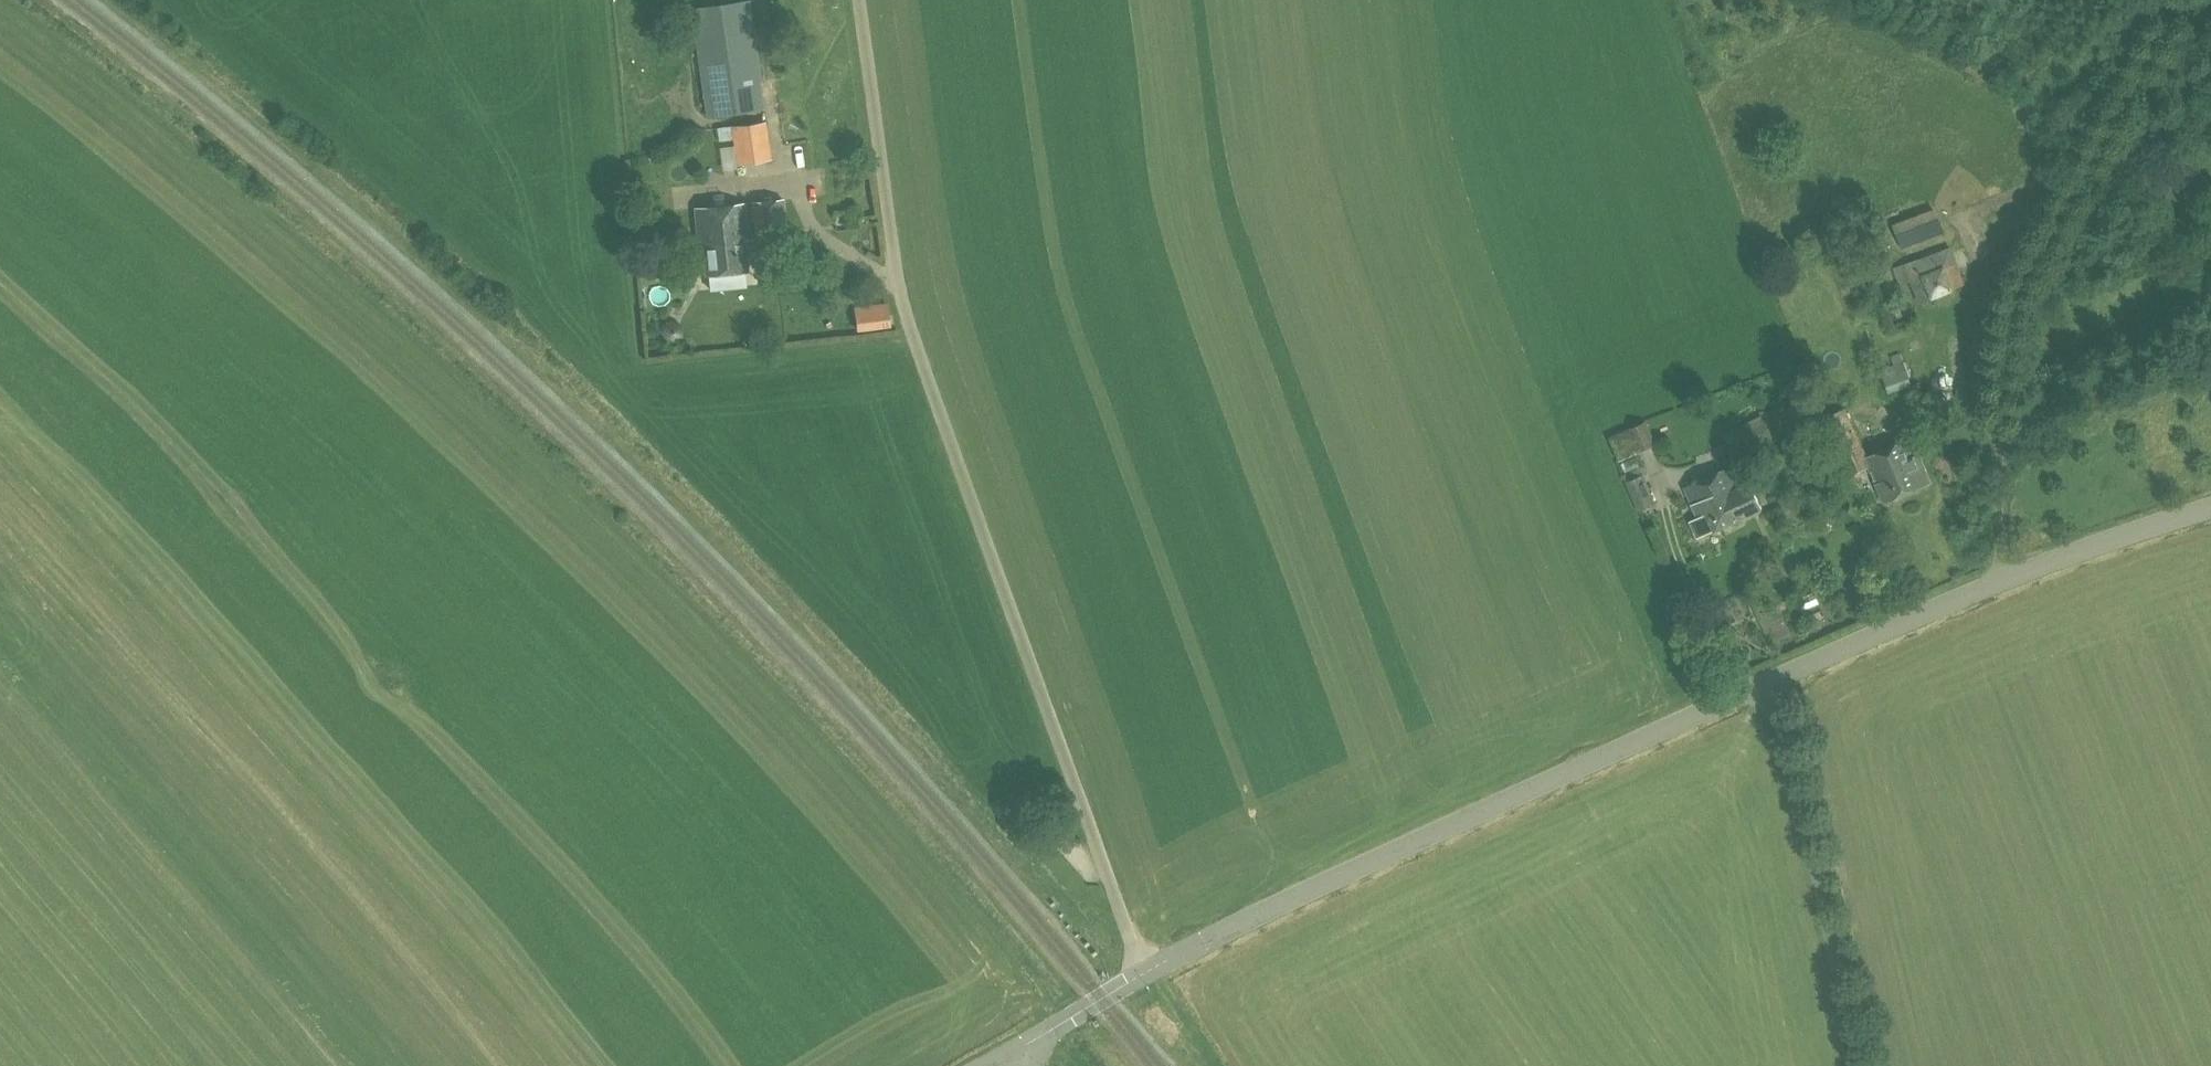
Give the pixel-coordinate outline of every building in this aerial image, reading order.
[(764,108),(748,0),(738,0),(690,7),(707,116),(764,108)] [(739,164),(775,163),(774,119),(738,120),(739,164)] [(786,227),(782,197),(752,200),(756,230),(786,227)] [(694,207),(697,234),(698,242),(702,242),(705,273),(747,269),(744,237),(747,237),(743,202),(694,207)] [(1929,230),(1946,219),(1936,204),(1919,215),(1929,230)] [(1896,221),(1904,240),(1918,235),(1910,215),(1896,221)] [(1903,263),(1909,278),(1918,300),(1965,283),(1956,261),(1950,245),(1903,263)] [(864,306),(861,306),(855,307),(858,330),(866,329),(864,306)] [(1900,354),(1890,357),(1893,366),(1880,371),(1889,396),(1912,388),(1903,362),(1900,354)] [(1783,404),(1725,431),(1738,459),(1796,431),(1795,430),(1825,417),(1825,416),(1827,415),(1818,394),(1785,409),(1783,404)] [(1866,455),(1845,406),(1827,415),(1825,416),(1825,417),(1850,473),(1869,464),(1884,500),(1930,481),(1919,454),(1914,456),(1907,438),(1866,455)] [(1631,427),(1638,448),(1654,443),(1647,421),(1631,427)] [(1692,503),(1698,516),(1689,520),(1697,536),(1705,532),(1706,533),(1762,507),(1749,481),(1741,485),(1731,465),(1685,487),(1692,503)] [(1638,509),(1656,502),(1643,473),(1625,480),(1638,509)]
